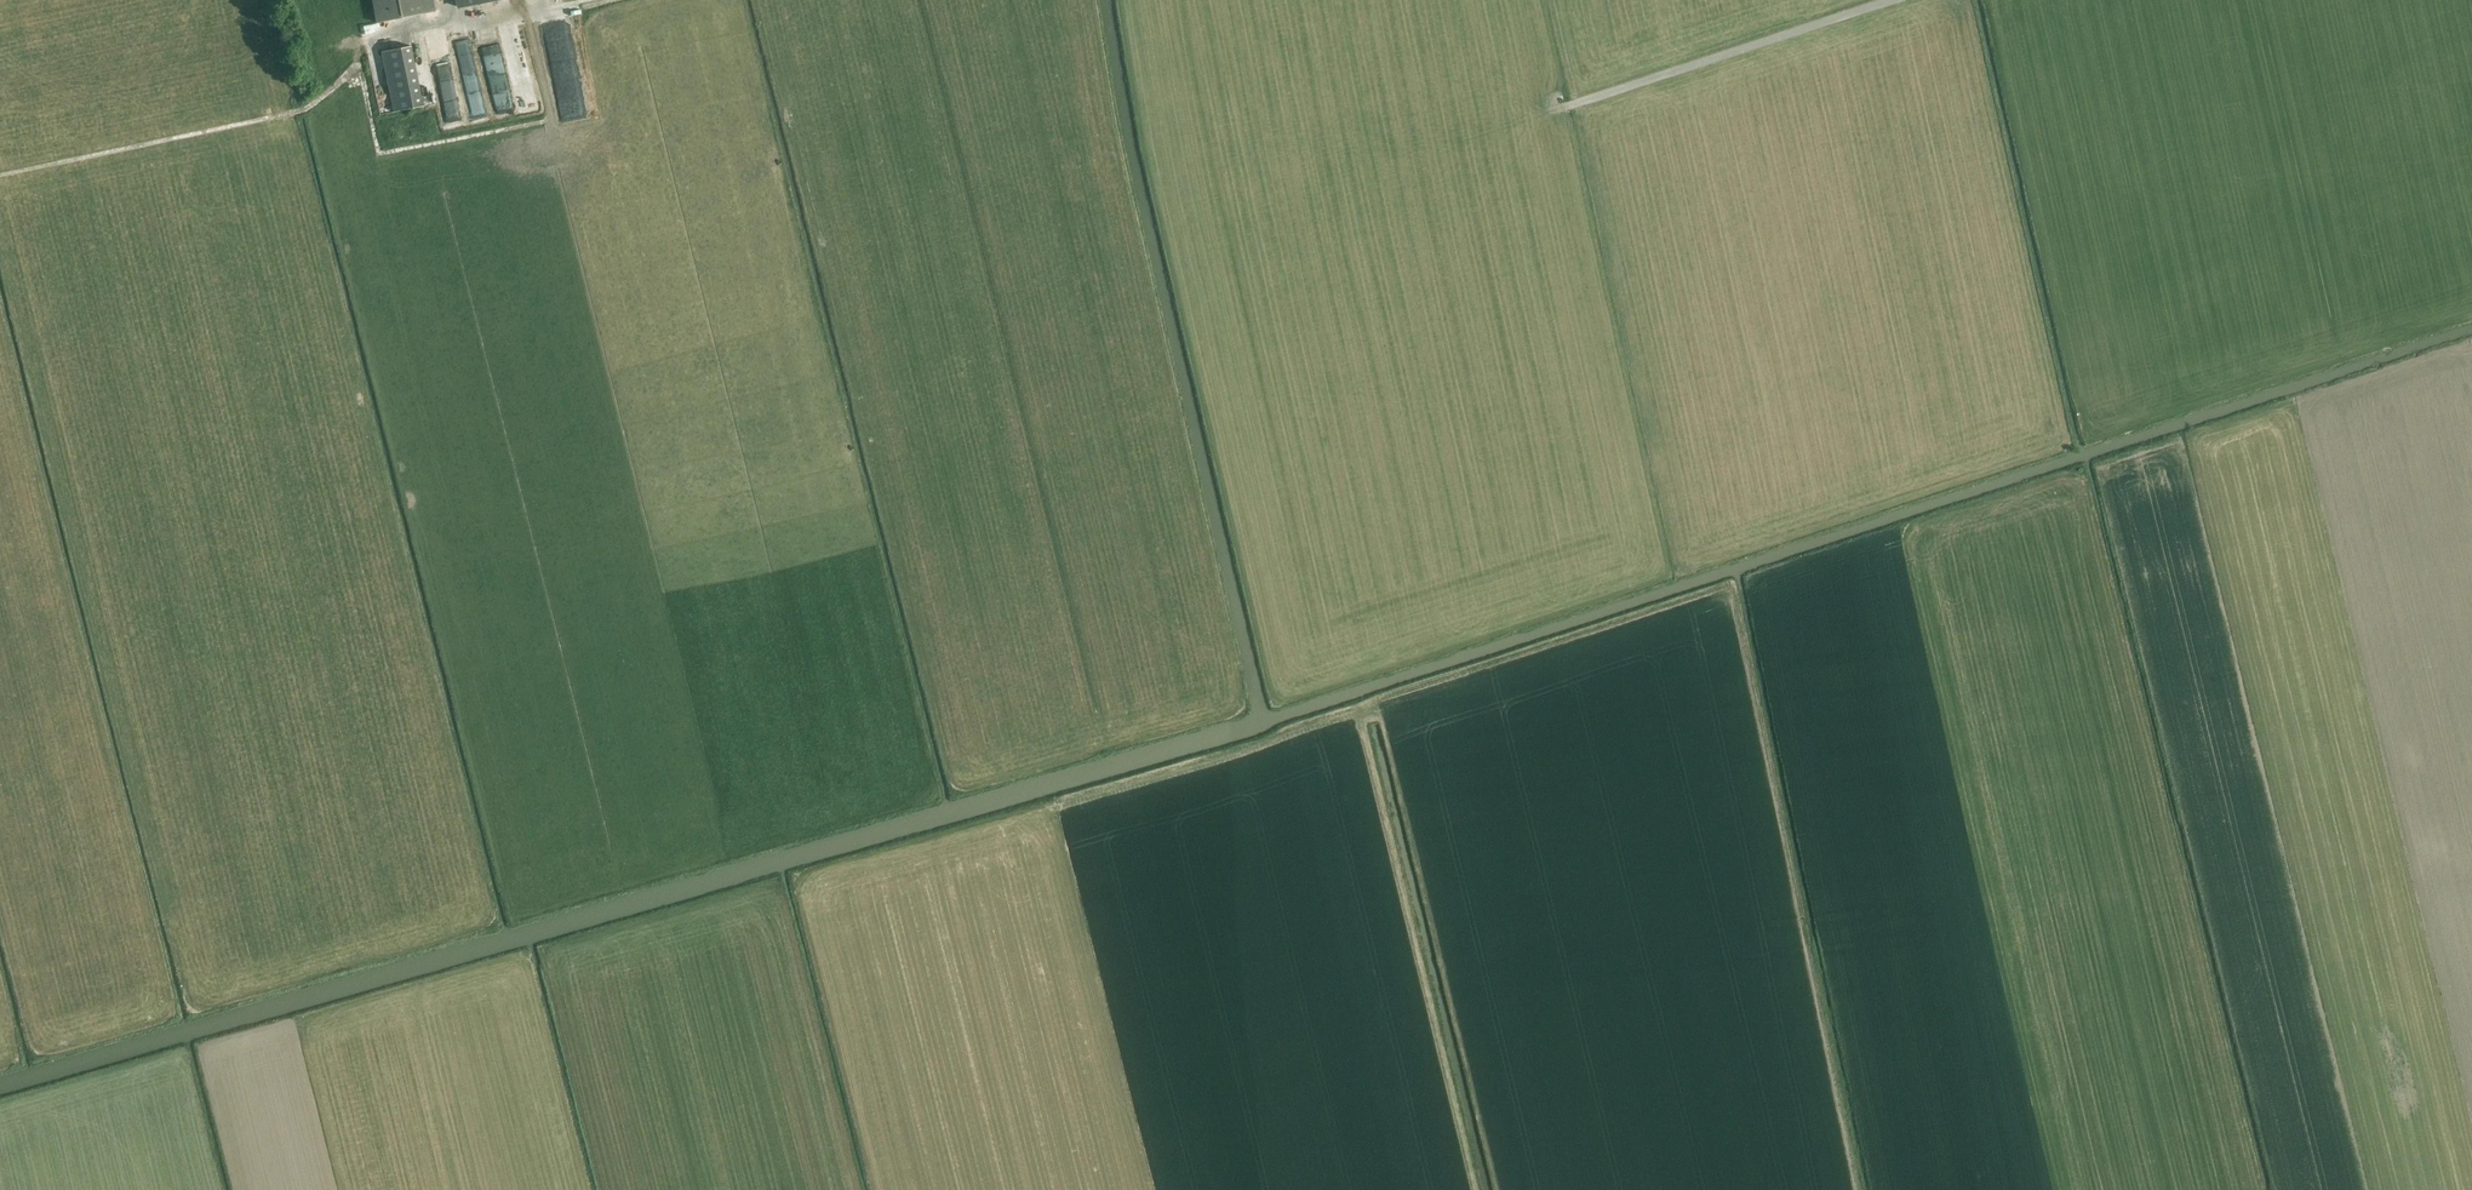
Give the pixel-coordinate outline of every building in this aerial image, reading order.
[(433,0),(372,0),(376,23),(435,11),(433,0)] [(583,115),(566,24),(544,29),(560,119),(583,115)] [(451,85),(442,34),(429,36),(438,87),(451,85)] [(393,112),(424,106),(411,46),(381,52),(393,112)] [(500,54),(481,59),(496,114),(515,109),(500,54)]
